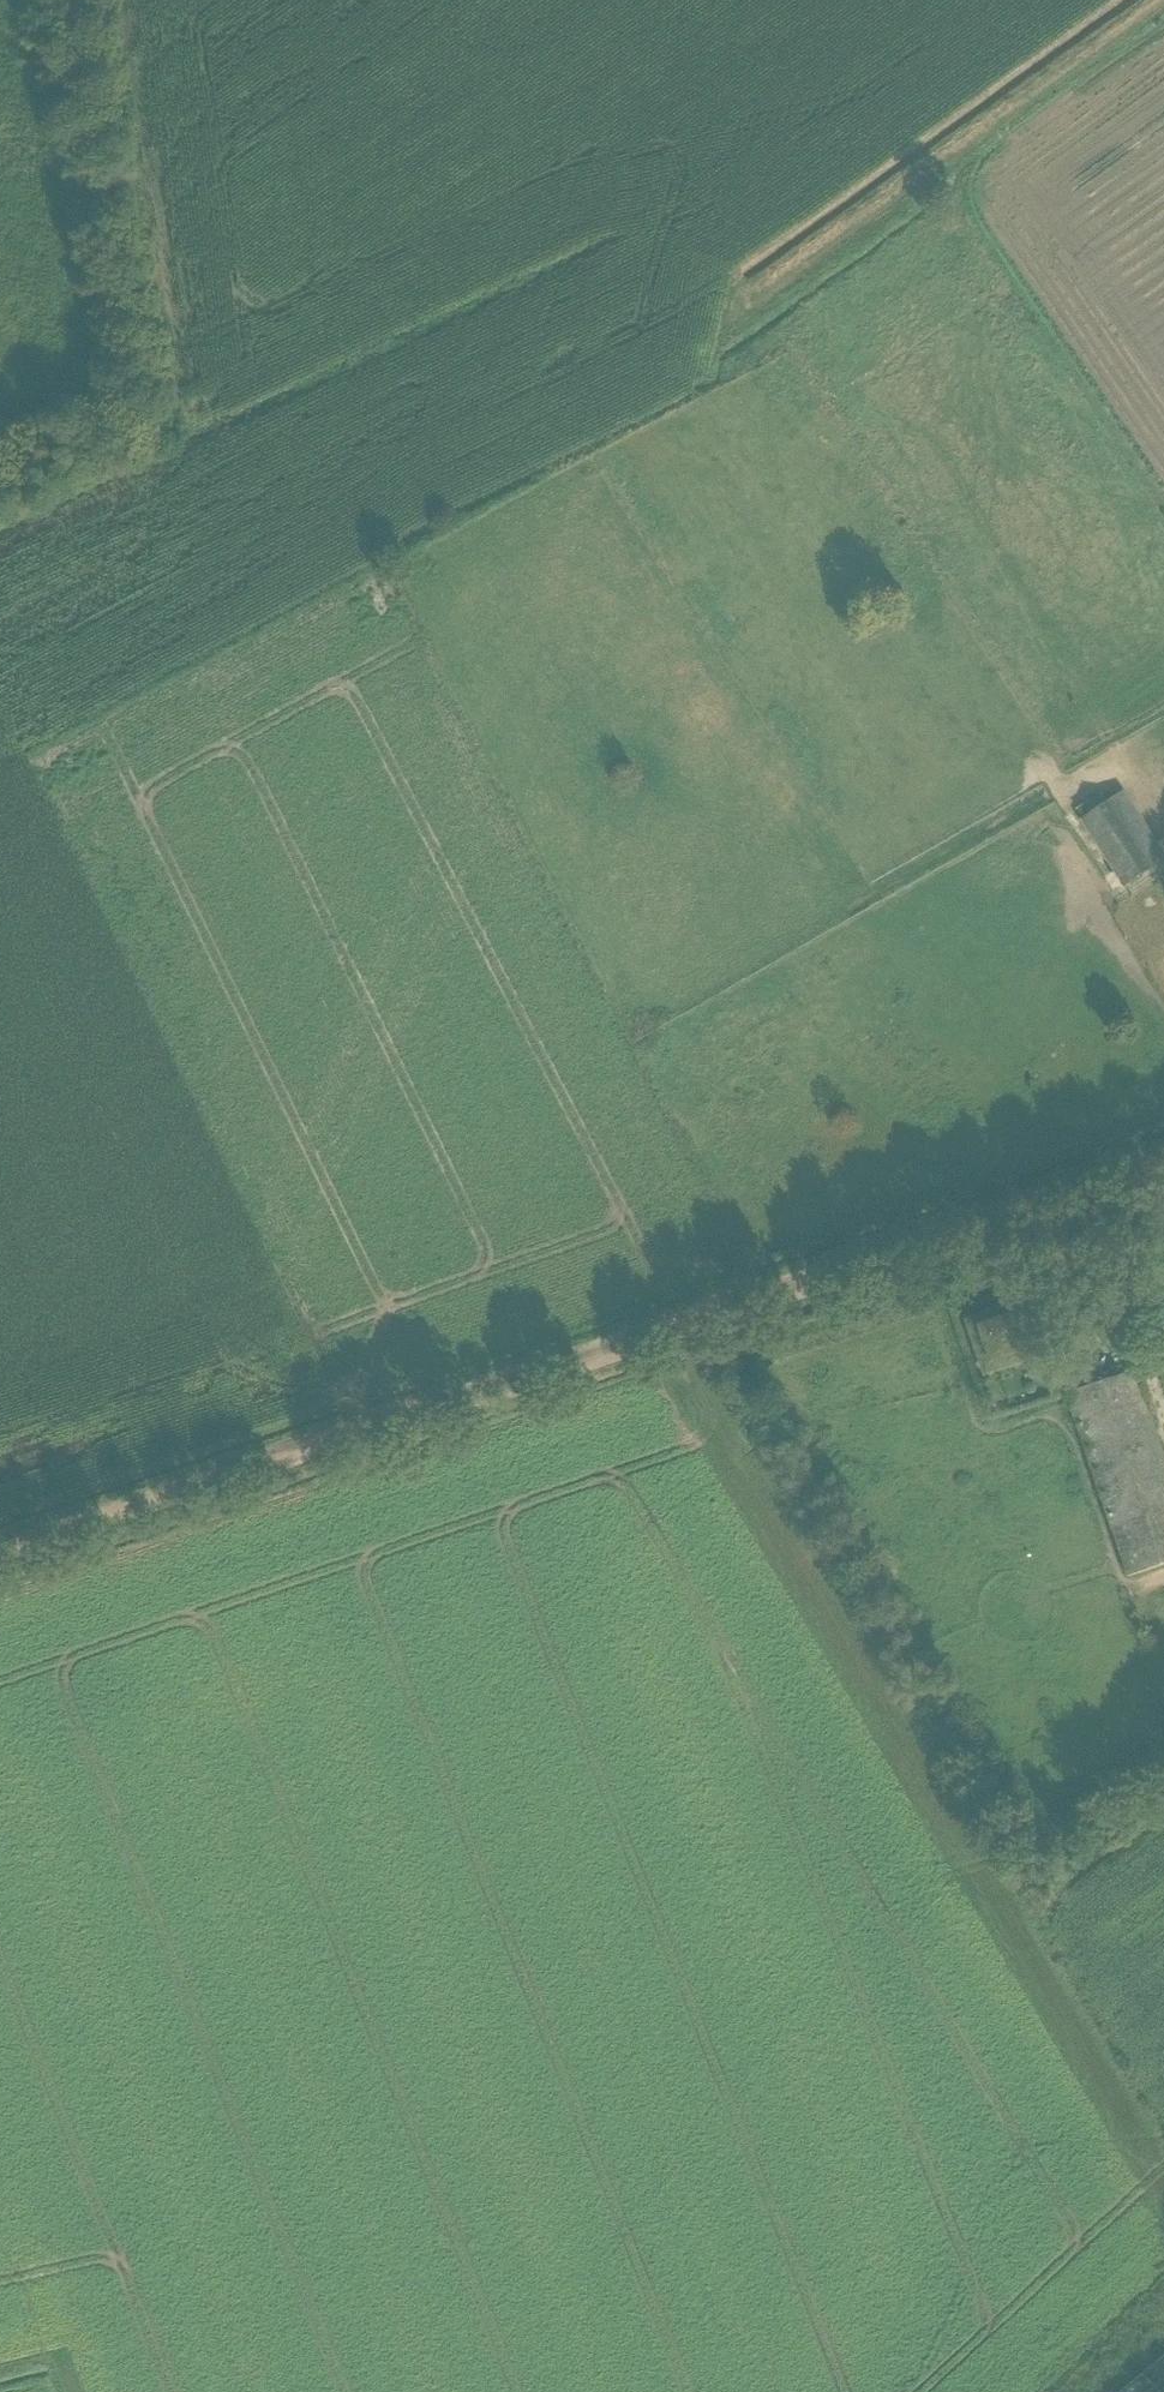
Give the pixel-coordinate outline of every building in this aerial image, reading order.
[(1074,810),(1081,820),(1124,887),(1150,870),(1100,793),(1074,810)] [(1074,1417),(1127,1578),(1163,1565),(1163,1461),(1135,1372),(1066,1394),(1074,1417)] [(1119,2391),(1163,2391),(1163,2355),(1119,2391)]
